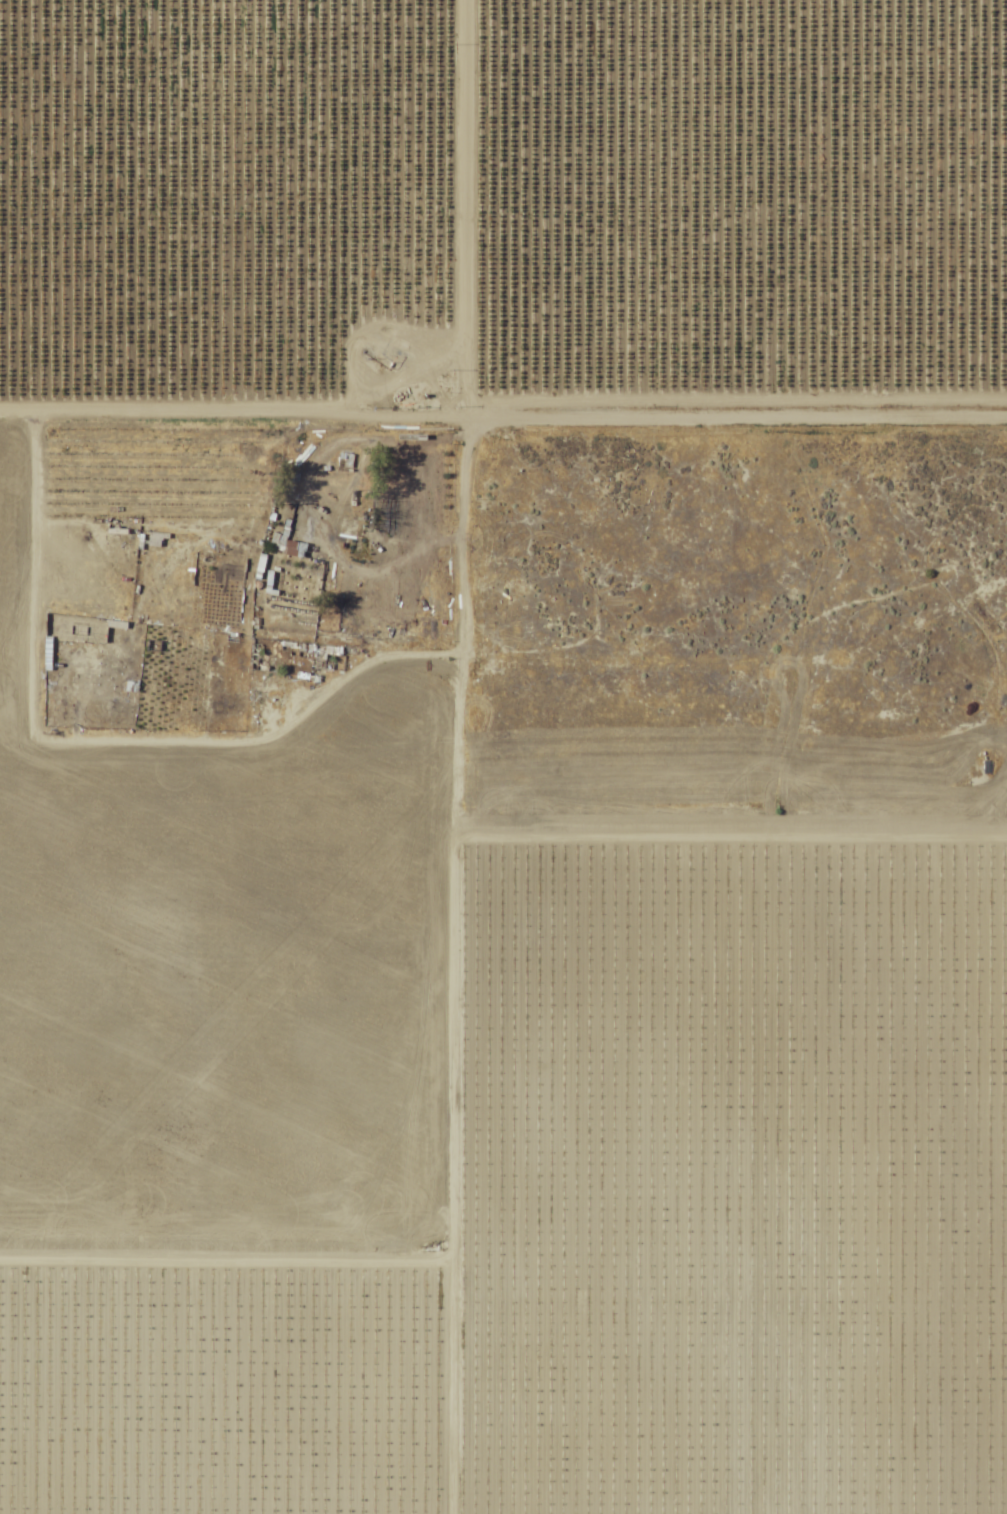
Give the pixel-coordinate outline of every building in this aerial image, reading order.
[(352,456),(339,455),(338,472),(350,473),(352,456)] [(286,542),(289,523),(283,522),(281,535),(272,533),(269,552),(306,558),(308,545),(286,542)]
